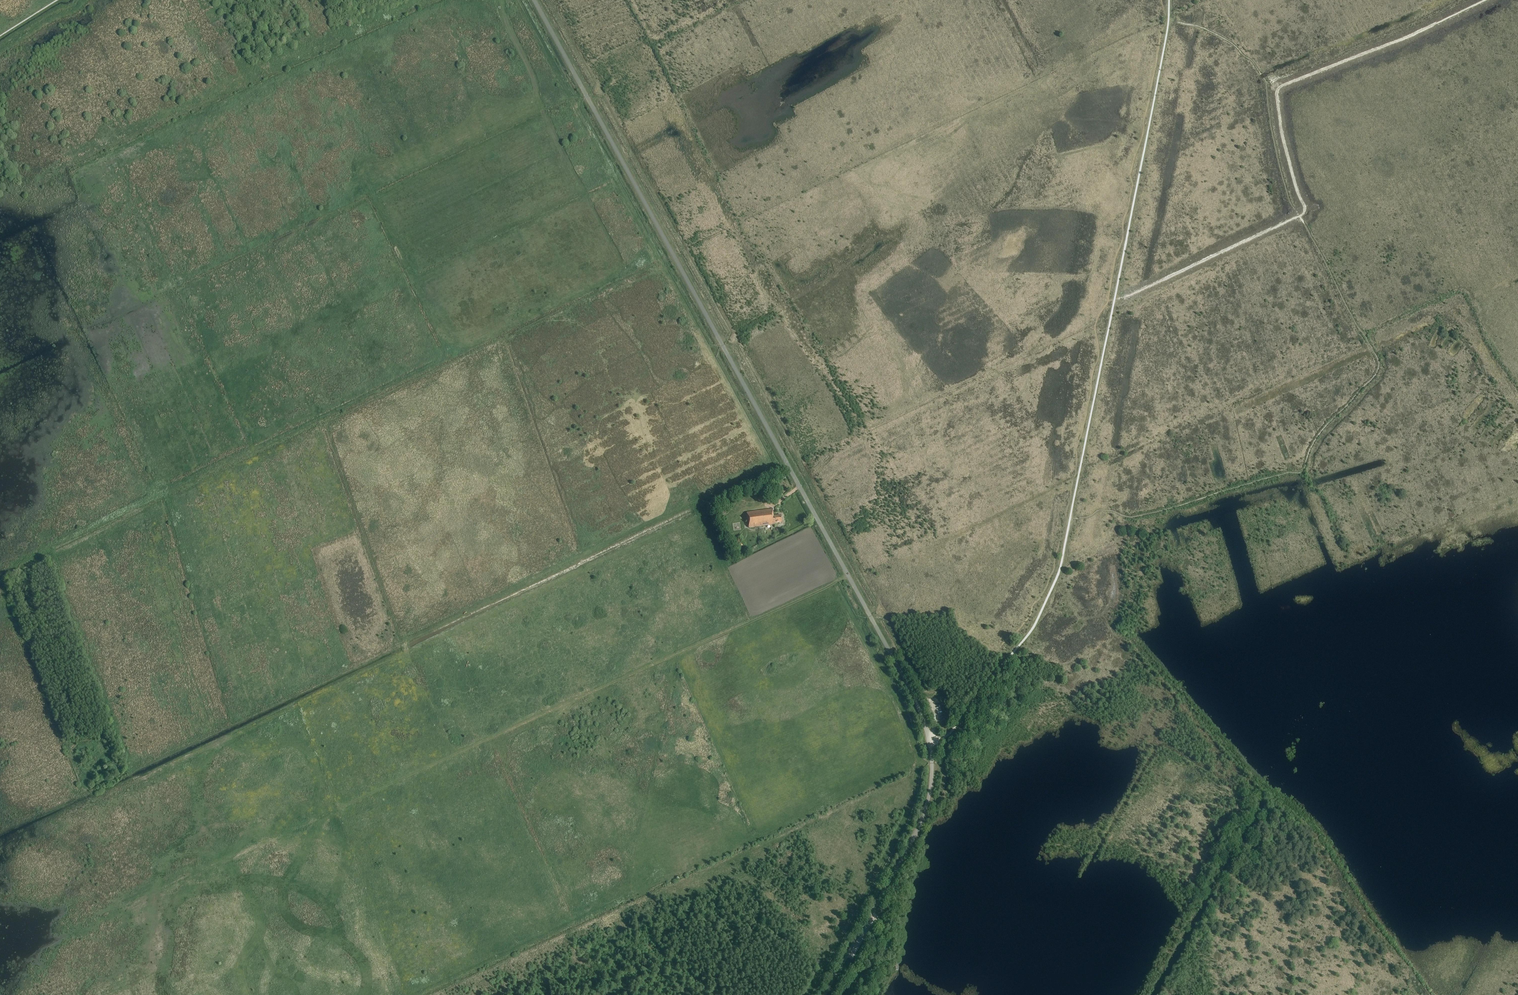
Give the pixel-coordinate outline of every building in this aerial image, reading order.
[(781,515),(774,516),(773,510),(747,513),(749,528),(775,525),(775,524),(782,523),(781,515)]
